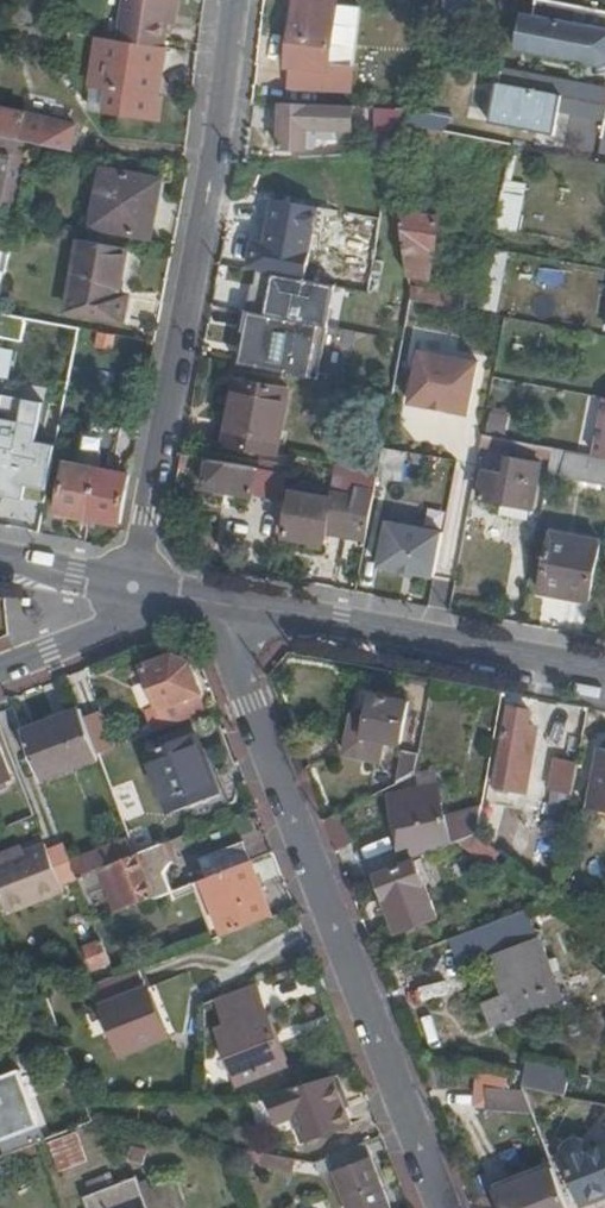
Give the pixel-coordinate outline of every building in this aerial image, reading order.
[(164,46),(173,0),(128,0),(121,39),(164,46)] [(331,48),(333,30),(344,31),(345,20),(334,19),(337,0),(317,0),(317,1),(309,0),(294,0),(289,42),(331,48)] [(452,0),(447,0),(445,24),(470,27),(473,2),(470,1),(468,17),(449,15),(452,0)] [(462,0),(452,0),(449,15),(468,17),(470,1),(462,0)] [(530,45),(587,56),(604,48),(604,7),(567,0),(539,0),(530,45)] [(27,25),(28,25),(31,13),(8,10),(6,22),(27,25)] [(121,39),(98,36),(91,86),(108,88),(106,102),(89,100),(87,109),(158,120),(162,94),(157,94),(161,69),(165,70),(169,46),(164,46),(121,39)] [(328,72),(329,67),(331,48),(289,42),(286,66),(296,67),(328,72)] [(491,119),(556,132),(561,108),(604,116),(604,83),(502,63),(491,119)] [(353,70),(329,67),(328,72),(296,67),(294,87),(350,95),(353,70)] [(350,105),(279,103),(278,147),(311,148),(312,127),(332,127),(333,120),(349,121),(350,105)] [(412,117),(419,107),(365,106),(364,124),(395,125),(395,117),(412,117)] [(64,121),(0,107),(0,132),(59,146),(64,121)] [(439,128),(433,127),(431,140),(455,144),(457,131),(444,129),(439,128)] [(5,209),(15,154),(0,151),(0,206),(5,209)] [(162,183),(162,178),(103,168),(93,225),(151,236),(156,214),(152,213),(158,183),(162,183)] [(501,192),(494,225),(516,229),(522,196),(501,192)] [(312,250),(320,208),(275,199),(266,240),(256,238),(251,265),(290,272),(293,254),(300,255),(301,248),(312,250)] [(439,215),(400,208),(406,249),(409,272),(418,271),(419,274),(430,276),(439,215)] [(247,267),(253,239),(232,235),(226,263),(247,267)] [(133,295),(123,294),(131,249),(84,239),(70,312),(128,323),(133,295)] [(489,252),(484,281),(493,282),(498,253),(489,252)] [(329,265),(302,260),(298,277),(332,283),(370,289),(373,274),(365,273),(366,264),(340,259),(337,270),(329,269),(329,265)] [(298,277),(258,270),(254,293),(250,292),(247,310),(244,310),(240,330),(251,332),(245,366),(319,378),(328,326),(325,325),(332,283),(298,277)] [(484,281),(480,306),(492,309),(494,297),(490,296),(493,282),(484,281)] [(470,296),(411,284),(413,299),(468,308),(470,296)] [(36,319),(8,314),(4,336),(32,341),(36,319)] [(117,334),(102,331),(98,348),(114,350),(117,334)] [(412,402),(471,412),(480,358),(421,349),(412,402)] [(279,453),(291,391),(238,381),(234,399),(237,400),(230,441),(225,441),(225,443),(279,453)] [(604,455),(604,400),(595,453),(604,455)] [(97,468),(100,469),(92,517),(121,523),(131,475),(118,472),(126,430),(95,423),(93,430),(87,429),(85,447),(101,450),(97,468)] [(45,434),(0,425),(0,481),(35,488),(45,434)] [(484,432),(481,445),(553,458),(555,446),(484,432)] [(553,458),(551,469),(604,480),(604,455),(595,453),(555,446),(553,458)] [(286,491),(290,473),(184,454),(179,479),(182,479),(184,468),(211,473),(209,487),(255,495),(285,500),(286,491)] [(509,471),(488,467),(483,498),(535,507),(543,461),(512,455),(509,471)] [(70,463),(61,511),(92,517),(100,469),(97,468),(70,463)] [(377,489),(380,470),(338,463),(334,489),(349,491),(350,484),(358,485),(377,489)] [(347,507),(344,522),(370,527),(377,489),(358,486),(354,508),(347,507)] [(298,493),(286,491),(285,500),(278,534),(290,536),(298,493)] [(314,538),(327,540),(335,500),(298,492),(298,493),(290,536),(290,537),(313,541),(314,538)] [(389,520),(381,564),(435,575),(444,530),(389,520)] [(591,597),(601,539),(556,531),(545,588),(591,597)] [(156,708),(148,710),(156,732),(209,712),(201,691),(203,690),(191,659),(175,653),(146,664),(160,699),(154,702),(156,708)] [(370,694),(357,692),(355,701),(368,703),(370,694)] [(400,744),(408,701),(370,694),(368,703),(355,701),(346,751),(383,758),(385,742),(400,744)] [(503,774),(531,779),(536,748),(532,747),(536,724),(528,723),(531,709),(510,705),(503,742),(508,743),(503,774)] [(80,709),(24,730),(42,777),(99,756),(98,754),(80,709)] [(146,754),(169,814),(186,808),(225,793),(207,748),(202,749),(196,734),(146,754)] [(418,747),(406,745),(399,777),(415,768),(418,747)] [(594,745),(583,806),(604,811),(604,747),(594,745)] [(11,776),(0,747),(0,781),(11,776)] [(573,793),(579,762),(558,757),(552,789),(573,793)] [(441,783),(399,790),(409,858),(460,837),(476,831),(477,830),(482,804),(446,812),(441,783)] [(230,806),(225,793),(186,808),(191,821),(230,806)] [(341,809),(325,818),(337,848),(353,841),(341,809)] [(476,831),(460,837),(493,863),(502,850),(477,830),(476,831)] [(136,851),(130,835),(73,856),(79,872),(136,851)] [(172,837),(139,850),(156,895),(172,889),(165,868),(173,856),(178,854),(172,837)] [(246,841),(203,856),(209,875),(252,859),(246,841)] [(61,888),(82,879),(79,872),(73,856),(68,842),(45,851),(43,844),(26,850),(23,845),(0,854),(0,892),(9,915),(63,893),(61,888)] [(79,872),(82,879),(87,893),(110,884),(119,909),(156,895),(139,850),(136,851),(79,872)] [(209,875),(206,876),(226,932),(273,914),(252,859),(209,875)] [(379,875),(400,930),(438,915),(417,859),(379,875)] [(572,880),(561,878),(558,890),(570,892),(572,880)] [(87,945),(96,968),(114,961),(105,938),(87,945)] [(538,938),(492,956),(508,995),(487,1003),(496,1025),(563,998),(538,938)] [(119,973),(92,983),(121,1056),(167,1037),(140,965),(119,973)] [(584,967),(567,974),(576,997),(593,990),(584,967)] [(241,1080),(287,1062),(255,982),(215,998),(226,1023),(218,1027),(241,1080)] [(530,1060),(525,1086),(568,1094),(573,1069),(530,1060)] [(512,1074),(482,1069),(476,1100),(533,1108),(524,1085),(512,1083),(512,1074)] [(0,1140),(42,1125),(22,1070),(0,1079),(0,1140)] [(302,1140),(353,1119),(335,1073),(268,1093),(279,1120),(293,1115),(302,1140)] [(51,1141),(62,1170),(91,1159),(80,1129),(51,1141)] [(585,1198),(604,1190),(604,1145),(592,1150),(590,1145),(588,1141),(584,1139),(579,1138),(573,1140),(570,1144),(568,1148),(568,1154),(585,1198)] [(367,1140),(319,1160),(318,1160),(344,1204),(351,1202),(353,1207),(395,1207),(367,1140)] [(263,1159),(267,1160),(267,1166),(297,1171),(296,1158),(263,1152),(263,1159)] [(497,1189),(504,1207),(573,1207),(556,1165),(497,1189)] [(145,1188),(139,1174),(116,1183),(111,1171),(88,1181),(93,1192),(87,1195),(92,1207),(153,1207),(145,1188)] [(180,1174),(169,1179),(178,1203),(190,1199),(180,1174)] [(145,1188),(153,1207),(166,1207),(178,1203),(169,1179),(145,1188)]
